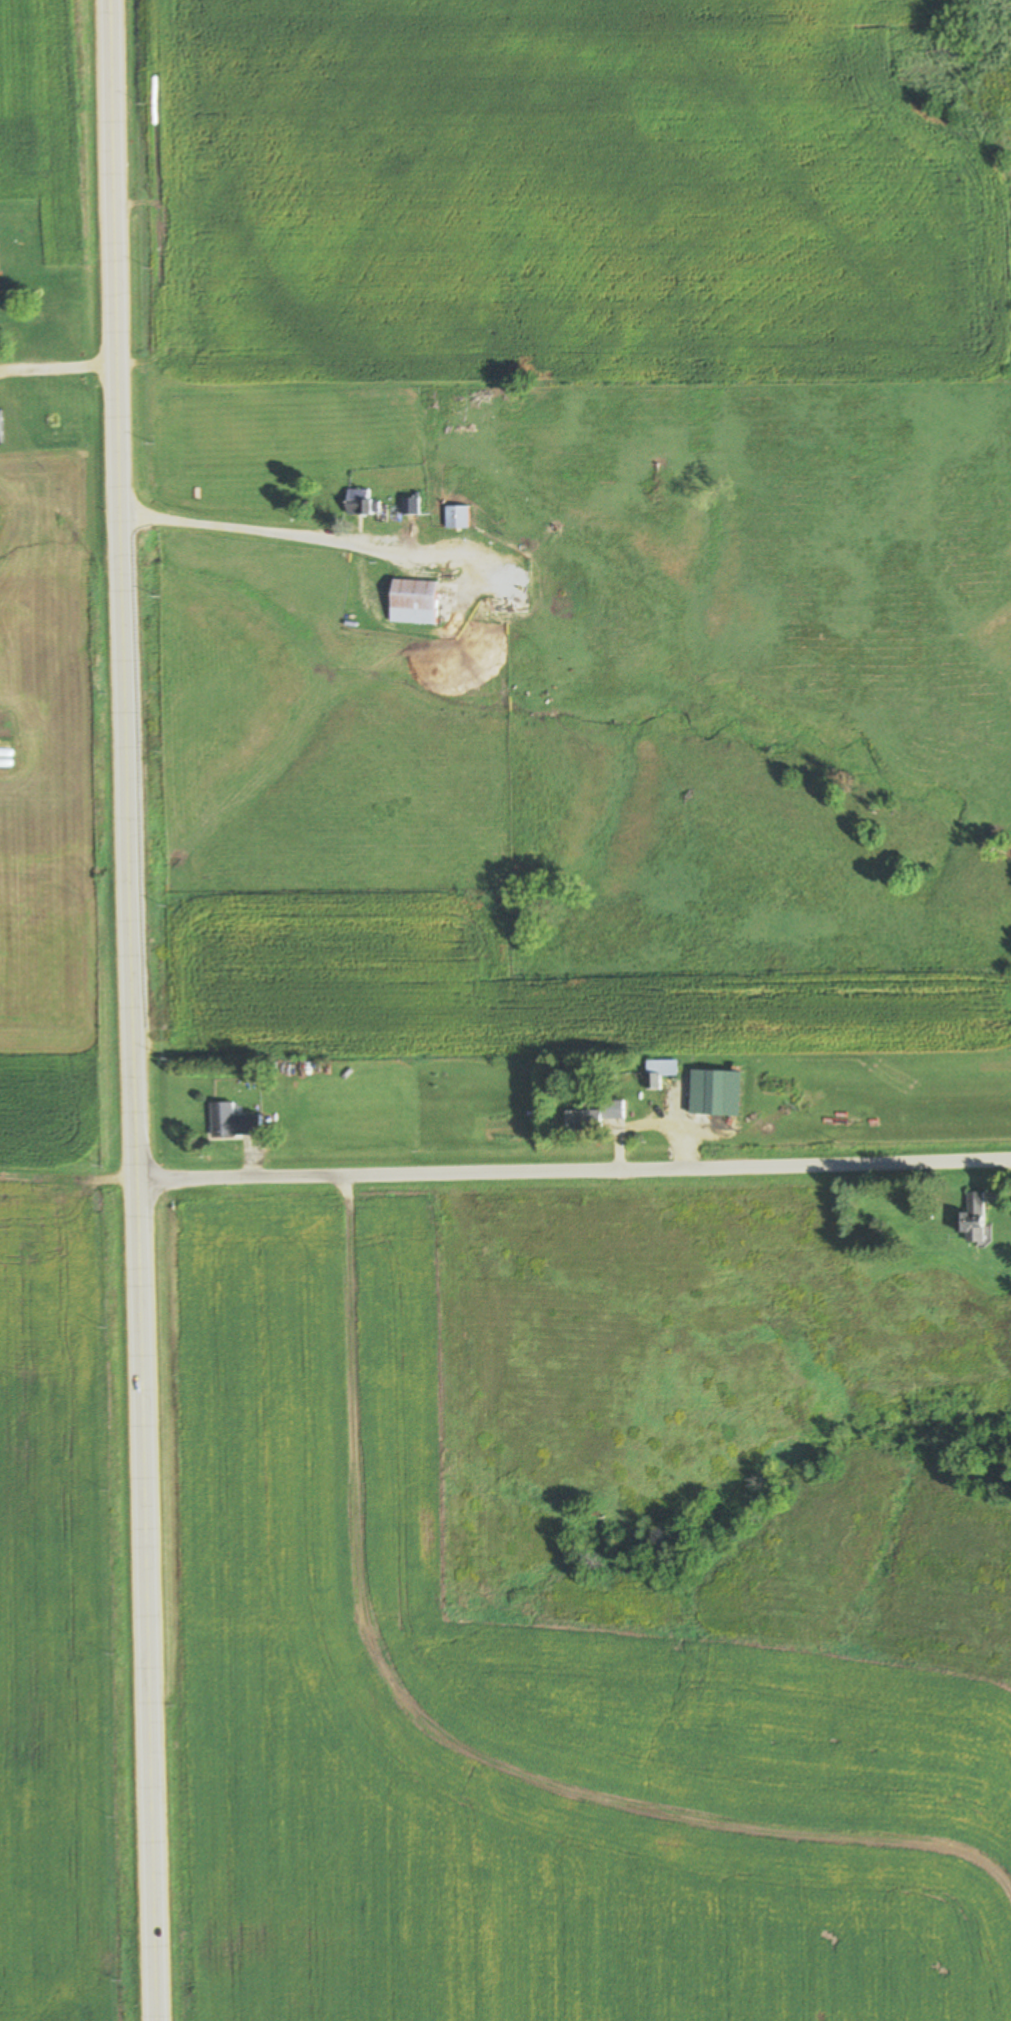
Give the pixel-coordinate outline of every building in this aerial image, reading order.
[(379,500),(369,500),(369,489),(348,489),(348,514),(379,514),(379,500)] [(470,506),(447,506),(447,528),(470,528),(470,506)] [(392,623),(436,625),(437,581),(393,580),(392,623)] [(662,1090),(662,1077),(679,1077),(679,1060),(647,1060),(647,1090),(662,1090)] [(603,1133),(603,1120),(625,1120),(625,1101),(601,1101),(601,1112),(568,1112),(568,1132),(603,1133)] [(262,1116),(236,1116),(236,1103),(212,1103),(212,1136),(263,1136),(262,1116)] [(984,1227),(985,1192),(968,1192),(967,1212),(965,1212),(964,1243),(989,1243),(989,1227),(984,1227)]
